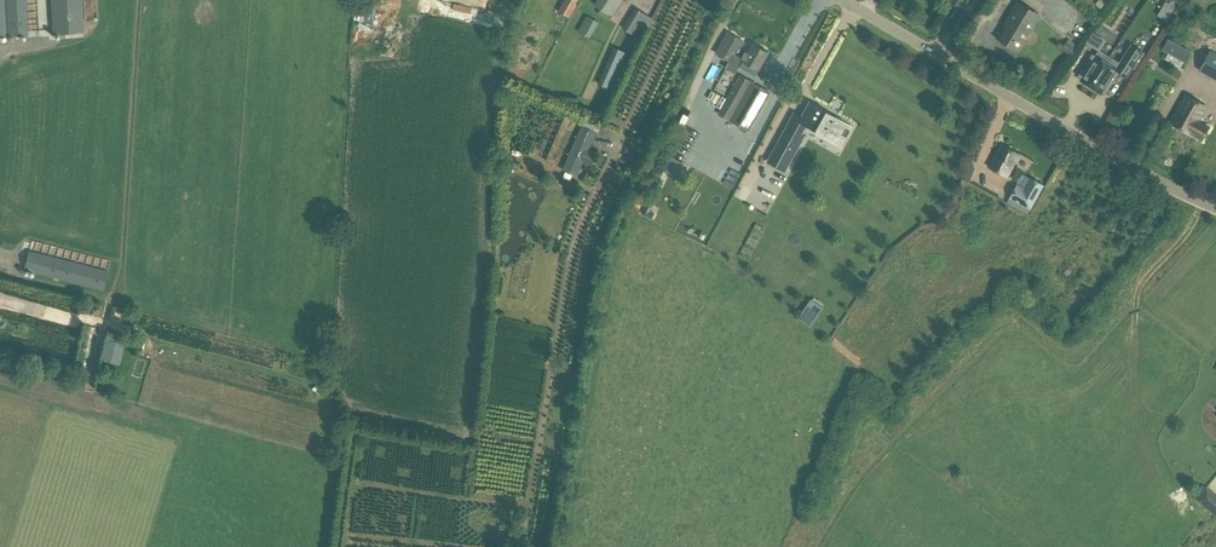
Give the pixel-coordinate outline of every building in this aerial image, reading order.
[(8,36),(28,35),(26,0),(6,0),(8,36)] [(54,35),(84,33),(82,0),(52,0),(54,35)] [(559,11),(570,17),(578,1),(577,0),(565,0),(559,11)] [(595,4),(602,8),(612,15),(622,0),(598,0),(595,4)] [(1018,2),(997,38),(1018,51),(1040,15),(1018,2)] [(1173,22),(1182,9),(1173,3),(1164,15),(1173,22)] [(612,15),(602,8),(599,13),(610,20),(612,15)] [(633,8),(622,29),(636,37),(648,16),(633,8)] [(586,15),(578,31),(590,38),(598,22),(586,15)] [(377,18),(367,18),(368,38),(378,38),(377,18)] [(728,31),(716,53),(733,63),(736,56),(758,69),(768,53),(753,43),(752,45),(728,31)] [(1095,35),(1088,44),(1093,48),(1100,39),(1095,35)] [(1069,40),(1061,49),(1071,56),(1078,48),(1069,40)] [(1190,54),(1168,41),(1162,51),(1169,54),(1184,63),(1185,64),(1190,54)] [(1109,58),(1091,87),(1101,94),(1103,91),(1105,93),(1110,86),(1107,84),(1112,77),(1115,79),(1119,72),(1126,77),(1134,63),(1137,64),(1143,54),(1131,46),(1119,64),(1109,58)] [(615,48),(600,82),(612,88),(627,53),(615,48)] [(1083,69),(1078,77),(1081,79),(1080,80),(1091,87),(1109,58),(1098,51),(1093,59),(1090,58),(1086,65),(1088,67),(1086,71),(1083,69)] [(1200,70),(1215,80),(1215,56),(1211,52),(1200,70)] [(740,76),(718,114),(749,132),(771,93),(764,89),(740,76)] [(1146,106),(1142,115),(1151,120),(1162,99),(1153,95),(1147,107),(1146,106)] [(1186,95),(1170,122),(1202,139),(1209,127),(1199,121),(1207,107),(1186,95)] [(794,114),(768,160),(785,170),(805,135),(802,134),(807,126),(841,146),(851,128),(845,125),(846,123),(836,117),(835,119),(827,115),(828,113),(810,103),(802,118),(794,114)] [(595,108),(593,115),(607,119),(609,112),(595,108)] [(621,116),(617,123),(628,128),(631,122),(621,116)] [(568,158),(561,172),(573,178),(577,180),(577,178),(583,165),(592,169),(599,153),(590,149),(597,133),(582,127),(568,158)] [(541,136),(536,146),(543,149),(548,139),(541,136)] [(1001,144),(989,166),(1008,176),(1019,154),(1001,144)] [(1018,184),(1011,198),(1031,209),(1045,184),(1030,177),(1024,187),(1018,184)] [(757,190),(726,255),(740,262),(772,198),(757,190)] [(28,250),(23,270),(103,291),(108,270),(28,250)] [(721,255),(718,264),(726,267),(729,258),(721,255)] [(919,277),(916,283),(924,288),(927,283),(919,277)] [(819,325),(828,312),(818,306),(809,319),(819,325)] [(116,344),(106,341),(101,361),(111,363),(116,344)] [(1214,491),(1204,504),(1215,514),(1215,492),(1214,491)]
